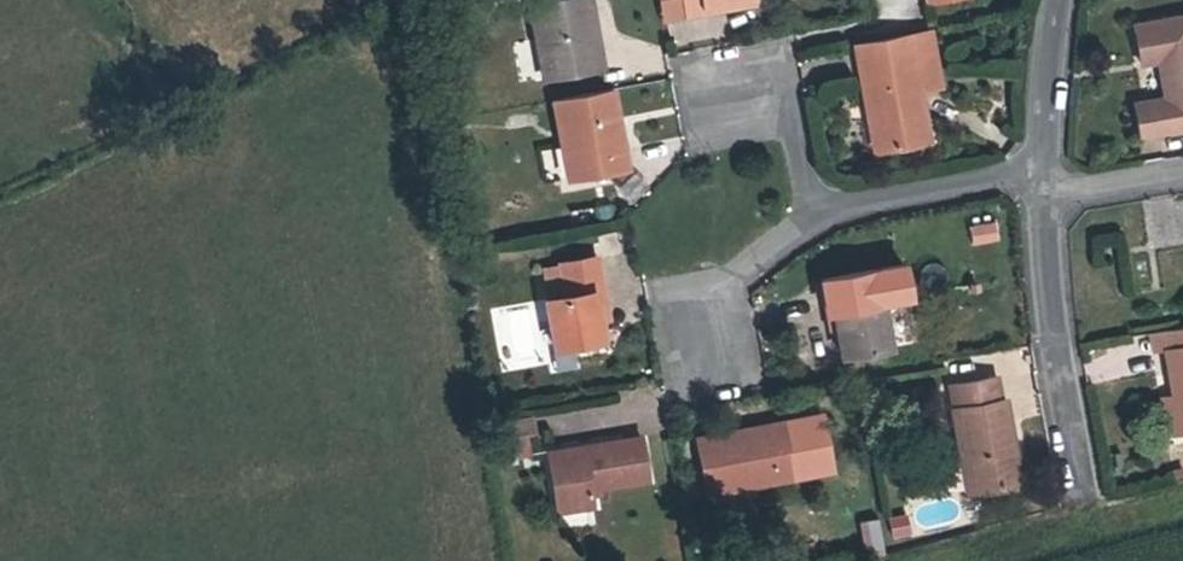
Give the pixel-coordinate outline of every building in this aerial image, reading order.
[(601,65),(588,0),(554,0),(529,4),(543,76),(601,65)] [(684,13),(681,0),(656,0),(659,17),(684,13)] [(684,13),(702,10),(702,4),(725,0),(681,0),(684,13)] [(752,0),(725,0),(702,4),(702,10),(752,1),(752,0)] [(1160,69),(1164,94),(1134,100),(1140,134),(1171,128),(1182,126),(1182,14),(1134,23),(1142,60),(1157,58),(1162,57),(1164,67),(1160,69)] [(874,107),(882,148),(927,139),(918,89),(913,61),(933,57),(929,31),(854,44),(866,108),(874,107)] [(939,85),(933,57),(913,61),(918,89),(939,85)] [(626,169),(612,89),(553,100),(568,179),(626,169)] [(874,149),(882,148),(874,107),(866,108),(874,149)] [(974,247),(1002,239),(996,218),(968,225),(974,247)] [(559,263),(559,265),(564,295),(546,299),(544,300),(553,346),(599,338),(596,316),(605,314),(595,257),(559,263)] [(821,278),(826,308),(833,307),(836,325),(842,354),(888,344),(879,298),(906,293),(901,264),(821,278)] [(564,295),(559,265),(542,269),(546,299),(564,295)] [(830,326),(836,325),(833,307),(826,308),(830,326)] [(1171,396),(1175,396),(1181,431),(1182,430),(1182,325),(1169,327),(1172,346),(1163,348),(1171,396)] [(1150,350),(1163,348),(1172,346),(1169,327),(1147,331),(1150,350)] [(995,375),(950,383),(954,406),(951,407),(967,488),(1017,479),(1003,397),(1000,398),(995,375)] [(1167,433),(1181,431),(1175,396),(1171,396),(1161,398),(1167,433)] [(499,437),(531,432),(529,415),(496,421),(499,437)] [(747,430),(716,436),(715,434),(697,437),(707,491),(795,475),(784,420),(747,427),(747,430)] [(590,504),(589,493),(588,487),(595,486),(646,476),(639,436),(547,451),(557,509),(590,504)] [(813,468),(827,465),(822,439),(808,441),(813,468)] [(892,540),(909,537),(906,514),(889,516),(892,540)] [(877,515),(857,520),(867,556),(886,551),(877,515)]
